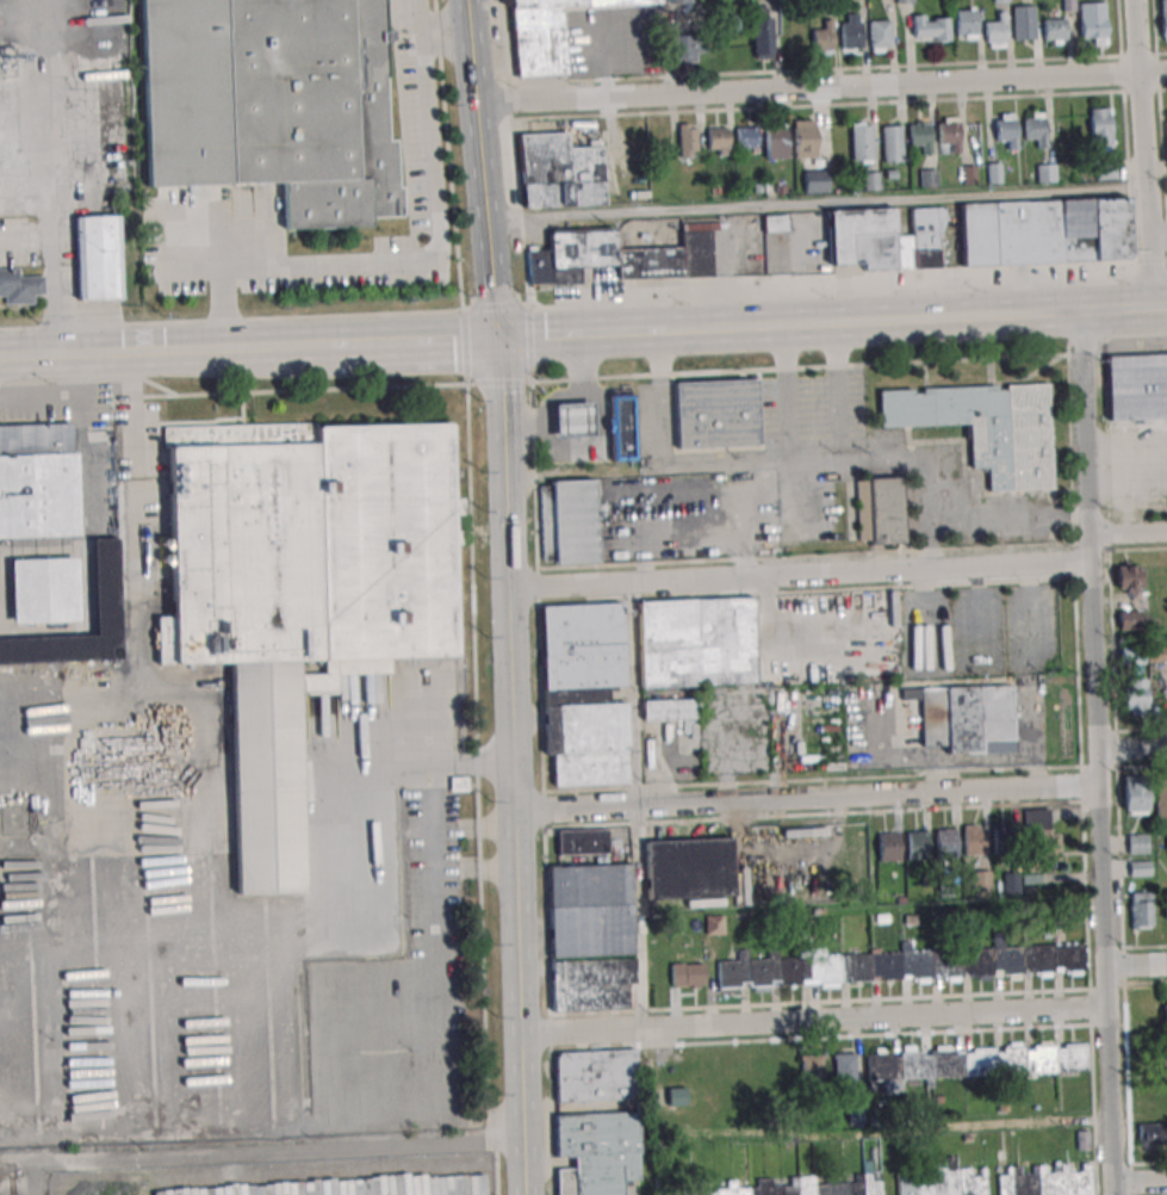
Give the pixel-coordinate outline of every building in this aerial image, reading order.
[(408,231),(408,134),(396,136),(389,0),(224,0),(231,188),(284,188),(286,236),(408,231)] [(565,75),(563,7),(652,4),(651,0),(511,0),(513,77),(565,75)] [(1106,45),(1106,2),(1080,2),(1080,45),(1106,45)] [(1035,40),(1035,6),(1013,6),(1013,40),(1035,40)] [(978,8),(955,8),(955,39),(978,39),(978,8)] [(1007,47),(1007,12),(996,12),(996,23),(985,23),(985,47),(1007,47)] [(840,49),(862,49),(862,13),(840,14),(840,49)] [(950,41),(950,16),(912,16),(912,41),(950,41)] [(773,59),(773,17),(753,17),(753,59),(773,59)] [(1043,19),(1043,42),(1067,42),(1066,19),(1043,19)] [(834,50),(833,20),(822,20),(823,29),(812,29),(812,50),(834,50)] [(870,20),(870,51),(890,51),(890,20),(870,20)] [(673,34),(673,62),(703,62),(703,34),(673,34)] [(1111,108),(1089,108),(1089,146),(1111,146),(1111,108)] [(994,113),(994,140),(1006,140),(1006,149),(1017,149),(1017,113),(994,113)] [(1047,148),(1047,113),(1023,113),(1023,139),(1035,139),(1035,148),(1047,148)] [(948,143),(948,153),(960,153),(960,119),(938,119),(938,143),(948,143)] [(793,120),(793,158),(815,158),(815,120),(793,120)] [(932,154),(932,121),(908,122),(909,145),(921,145),(921,154),(932,154)] [(697,123),(679,123),(679,157),(697,157),(697,123)] [(851,163),(872,163),(872,123),(851,123),(851,163)] [(765,159),(790,159),(790,125),(765,125),(765,159)] [(882,126),(882,162),(902,162),(902,125),(882,126)] [(728,155),(729,127),(708,127),(708,155),(728,155)] [(736,127),(736,148),(756,148),(756,127),(736,127)] [(604,206),(602,146),(588,147),(588,136),(580,136),(581,147),(567,147),(566,132),(519,134),(522,209),(604,206)] [(988,183),(1001,183),(1001,164),(988,164),(988,183)] [(1055,182),(1055,164),(1035,164),(1035,182),(1055,182)] [(1114,179),(1114,166),(1097,166),(1097,179),(1114,179)] [(920,169),(920,187),(936,187),(936,169),(920,169)] [(803,193),(829,193),(829,170),(803,170),(803,193)] [(1134,261),(1132,198),(960,202),(962,266),(1134,261)] [(828,210),(830,264),(862,263),(863,271),(942,268),(941,231),(946,231),(945,207),(909,208),(910,235),(895,235),(894,208),(828,210)] [(118,215),(120,298),(77,299),(75,217),(118,215)] [(786,231),(786,215),(762,216),(763,232),(786,231)] [(711,278),(710,230),(718,230),(717,222),(681,223),(682,248),(615,249),(615,229),(549,229),(550,249),(527,249),(528,286),(583,285),(583,267),(616,266),(616,279),(711,278)] [(0,269),(0,294),(8,294),(8,304),(33,304),(33,294),(44,294),(44,277),(18,277),(18,269),(0,269)] [(1108,420),(1166,419),(1166,353),(1106,354),(1108,420)] [(757,379),(759,445),(678,448),(676,383),(757,379)] [(879,390),(880,427),(968,425),(970,469),(986,469),(986,492),(1053,490),(1050,385),(879,390)] [(610,395),(610,417),(609,417),(609,431),(612,431),(612,459),(638,459),(635,394),(610,395)] [(592,401),(555,403),(557,435),(594,433),(592,401)] [(76,423),(0,425),(0,537),(77,536),(76,423)] [(238,906),(305,902),(300,665),(451,658),(448,432),(176,436),(176,670),(234,670),(238,866),(238,906)] [(902,478),(856,478),(857,544),(902,543),(902,478)] [(117,539),(92,539),(95,636),(0,638),(0,664),(120,661),(117,539)] [(76,558),(11,559),(12,623),(77,622),(76,558)] [(1116,593),(1140,593),(1140,565),(1116,565),(1116,593)] [(638,600),(639,687),(754,684),(753,598),(638,600)] [(628,784),(626,703),(610,703),(610,687),(625,686),(623,604),(541,606),(545,754),(553,754),(554,786),(628,784)] [(1118,611),(1118,629),(1139,629),(1139,611),(1118,611)] [(1120,664),(1144,664),(1144,647),(1120,647),(1120,664)] [(1148,648),(1148,662),(1166,662),(1166,648),(1148,648)] [(1124,679),(1124,710),(1147,710),(1147,679),(1124,679)] [(1013,752),(1011,685),(901,688),(901,700),(921,700),(922,746),(946,746),(947,754),(1013,752)] [(698,719),(698,700),(642,700),(642,719),(698,719)] [(1123,776),(1123,815),(1148,815),(1148,776),(1123,776)] [(1166,817),(1166,780),(1155,780),(1155,817),(1166,817)] [(1024,809),(1024,860),(1060,860),(1060,831),(1048,831),(1048,809),(1024,809)] [(963,825),(963,855),(984,855),(984,825),(963,825)] [(1016,825),(994,825),(994,857),(1016,857),(1016,825)] [(957,855),(957,828),(936,828),(936,855),(957,855)] [(557,829),(557,854),(608,854),(608,829),(557,829)] [(907,831),(907,859),(930,859),(930,831),(907,831)] [(899,832),(878,832),(878,860),(899,860),(899,832)] [(1128,854),(1149,854),(1149,834),(1128,834),(1128,854)] [(645,840),(646,907),(699,906),(699,898),(733,897),(731,838),(645,840)] [(1130,876),(1152,876),(1152,860),(1130,860),(1130,876)] [(552,1011),(634,1009),(633,957),(631,864),(548,866),(552,1011)] [(991,871),(973,871),(973,891),(991,891),(991,871)] [(1004,873),(1004,894),(1019,894),(1019,873),(1004,873)] [(1131,892),(1131,928),(1153,928),(1153,892),(1131,892)] [(723,934),(723,917),(706,917),(706,934),(723,934)] [(718,991),(771,989),(770,985),(1084,976),(1083,942),(994,945),(994,948),(911,950),(910,943),(900,943),(900,951),(768,955),(768,958),(747,959),(747,951),(738,951),(739,960),(717,961),(718,991)] [(704,964),(671,964),(671,987),(704,987),(704,964)] [(1086,1044),(866,1049),(867,1082),(883,1081),(883,1092),(902,1091),(902,1078),(1087,1074),(1086,1044)] [(556,1103),(586,1102),(586,1114),(555,1114),(556,1157),(573,1156),(574,1169),(556,1170),(557,1194),(625,1194),(624,1181),(639,1181),(636,1050),(555,1052),(556,1103)] [(834,1053),(834,1091),(855,1091),(855,1053),(834,1053)] [(824,1054),(800,1054),(800,1085),(824,1085),(824,1054)] [(685,1088),(668,1089),(669,1106),(686,1105),(685,1088)] [(1163,1124),(1137,1124),(1137,1146),(1163,1146),(1163,1124)] [(881,1171),(872,1171),(872,1162),(862,1162),(863,1176),(754,1179),(754,1186),(738,1187),(738,1180),(726,1180),(726,1185),(682,1186),(682,1194),(881,1194),(881,1171)] [(958,1168),(958,1162),(897,1163),(898,1194),(987,1194),(987,1168),(958,1168)] [(1080,1163),(1080,1165),(1026,1166),(1006,1166),(1007,1174),(997,1174),(998,1194),(1092,1194),(1091,1163),(1080,1163)]
